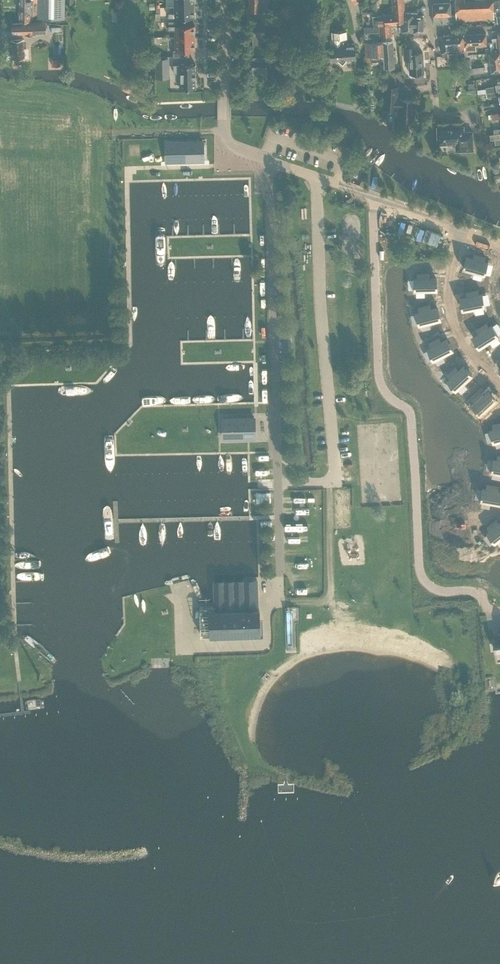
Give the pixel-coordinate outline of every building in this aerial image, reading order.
[(38,6),(38,13),(38,18),(64,18),(65,0),(37,0),(38,6)] [(261,10),(261,0),(249,0),(248,10),(261,10)] [(397,10),(397,7),(404,7),(403,0),(392,0),(393,10),(397,10)] [(493,3),(493,0),(455,0),(456,15),(451,15),(450,2),(432,3),(433,24),(456,22),(456,20),(494,18),(494,16),(493,10),(493,3)] [(168,18),(194,17),(194,5),(174,5),(174,13),(168,13),(168,18)] [(31,13),(38,13),(38,6),(20,6),(20,20),(31,20),(31,13)] [(396,22),(400,22),(404,22),(404,13),(404,7),(397,7),(397,10),(393,10),(393,14),(378,15),(379,25),(391,24),(396,24),(396,22)] [(404,22),(400,22),(398,26),(399,31),(417,31),(423,29),(423,16),(417,16),(417,13),(404,13),(404,22)] [(12,24),(13,34),(47,32),(46,22),(12,24)] [(270,37),(271,23),(262,22),(262,37),(263,37),(270,37)] [(391,24),(379,25),(373,26),(374,32),(380,32),(380,35),(392,35),(391,24)] [(175,38),(195,38),(195,25),(168,26),(168,30),(174,30),(175,38)] [(338,60),(343,64),(347,59),(356,58),(355,43),(348,44),(346,31),(331,33),(332,40),(329,41),(331,60),(338,60)] [(499,52),(499,32),(497,32),(498,37),(492,38),(492,42),(487,43),(488,48),(485,49),(486,53),(489,53),(494,52),(499,52)] [(464,34),(465,51),(465,54),(468,54),(468,51),(477,51),(476,46),(486,45),(486,33),(464,34)] [(441,36),(442,52),(464,51),(463,34),(441,36)] [(195,50),(195,38),(175,38),(175,50),(173,50),(173,56),(189,56),(189,50),(195,50)] [(11,40),(12,59),(24,58),(23,39),(11,40)] [(383,55),(384,68),(395,67),(392,41),(365,43),(366,56),(383,55)] [(276,59),(284,59),(285,46),(277,46),(276,59)] [(404,59),(408,59),(409,74),(416,73),(416,77),(423,76),(423,73),(424,73),(423,52),(416,53),(415,46),(403,47),(404,59)] [(499,73),(499,70),(499,53),(499,52),(494,52),(489,53),(492,74),(499,73)] [(168,76),(168,60),(156,60),(156,76),(168,76)] [(195,64),(173,64),(173,73),(179,73),(180,88),(196,88),(195,64)] [(319,65),(314,71),(319,74),(324,68),(323,68),(319,65)] [(486,92),(499,90),(499,78),(494,79),(496,87),(477,89),(478,94),(486,92)] [(400,100),(396,100),(397,87),(386,86),(385,107),(400,108),(399,121),(413,122),(414,100),(400,99),(400,100)] [(486,92),(487,97),(498,95),(499,103),(499,102),(499,90),(486,92)] [(270,123),(268,129),(280,133),(282,127),(270,123)] [(448,144),(455,144),(456,151),(473,150),(472,132),(464,132),(463,126),(437,127),(437,144),(439,144),(441,146),(446,145),(448,144)] [(166,162),(167,162),(203,161),(202,141),(166,142),(166,162)] [(417,231),(393,222),(393,223),(394,223),(390,233),(389,233),(413,242),(417,231)] [(466,256),(463,268),(474,271),(473,275),(481,277),(482,273),(483,274),(486,262),(484,261),(485,257),(474,255),(473,258),(466,256)] [(417,278),(415,278),(415,290),(416,290),(416,294),(424,294),(424,290),(436,289),(436,277),(429,277),(429,274),(417,274),(417,278)] [(467,296),(461,298),(463,310),(474,307),(475,311),(483,310),(483,306),(484,306),(481,294),(478,294),(478,291),(467,293),(467,296)] [(419,312),(417,312),(420,324),(421,324),(422,328),(430,326),(429,322),(440,319),(437,307),(430,309),(429,305),(418,308),(419,312)] [(479,333),(473,337),(480,347),(489,341),(491,344),(499,340),(496,336),(497,336),(491,325),(488,327),(486,324),(477,330),(479,333)] [(292,334),(283,334),(284,349),(292,348),(292,334)] [(431,347),(428,348),(433,359),(435,359),(436,362),(444,358),(442,355),(452,350),(447,339),(441,342),(439,339),(429,344),(431,347)] [(456,368),(447,375),(450,378),(448,380),(456,389),(457,388),(460,391),(466,385),(463,382),(471,375),(463,366),(458,370),(456,368)] [(480,392),(472,400),(475,402),(473,404),(481,413),(481,412),(484,416),(490,410),(487,407),(496,399),(488,390),(483,395),(480,392)] [(255,438),(254,418),(223,419),(223,439),(255,438)] [(491,430),(494,442),(495,441),(496,445),(499,444),(499,423),(493,425),(494,429),(491,430)] [(492,471),(493,471),(492,475),(499,477),(499,457),(498,456),(497,460),(494,459),(492,471)] [(481,500),(482,500),(481,504),(489,506),(490,502),(499,503),(499,491),(497,490),(498,487),(487,485),(486,489),(483,488),(481,500)] [(488,527),(490,530),(488,532),(495,541),(496,541),(499,544),(499,543),(499,522),(499,523),(496,520),(488,527)] [(257,609),(256,579),(242,580),(243,610),(214,611),(214,606),(199,607),(200,635),(260,633),(259,609),(257,609)] [(496,627),(497,629),(492,630),(494,645),(499,644),(499,648),(499,626),(496,627)]
